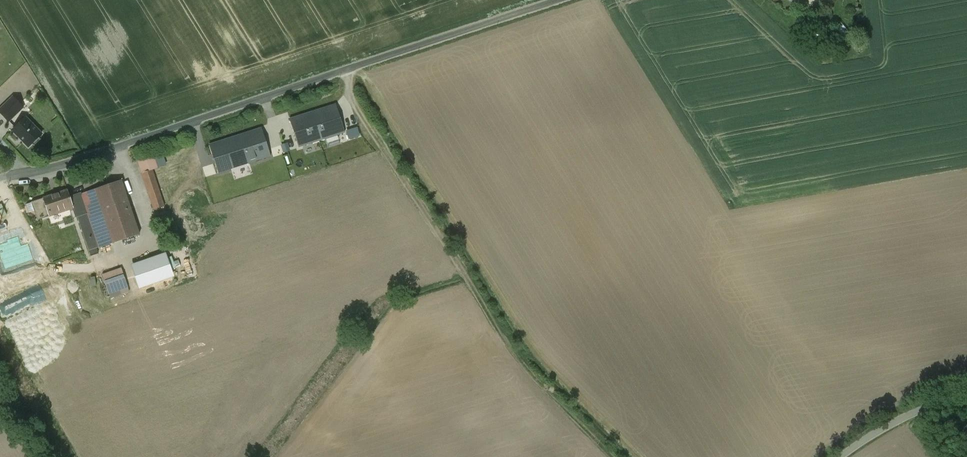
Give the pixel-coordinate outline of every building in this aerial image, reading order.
[(26,118),(20,111),(24,107),(14,96),(6,104),(0,98),(0,112),(15,128),(26,118)] [(291,119),(300,147),(344,132),(335,105),(291,119)] [(26,118),(15,128),(13,130),(29,146),(43,134),(27,118),(26,118)] [(210,144),(219,172),(271,156),(262,128),(210,144)] [(154,156),(139,161),(155,210),(165,206),(153,169),(158,168),(154,156)] [(121,181),(70,199),(73,206),(89,250),(140,234),(121,181)] [(38,220),(73,206),(70,199),(68,190),(32,202),(38,220)] [(122,268),(102,274),(110,294),(128,287),(122,268)]
